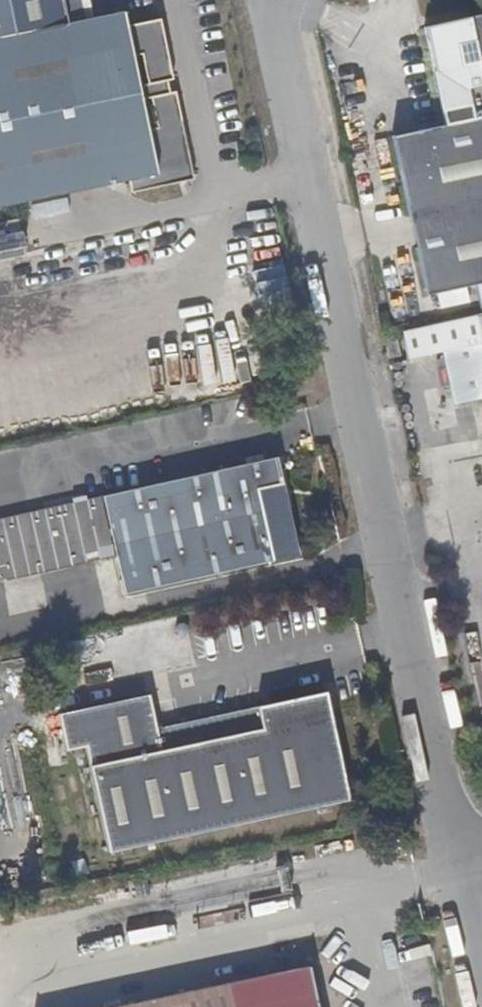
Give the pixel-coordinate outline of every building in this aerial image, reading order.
[(114,136),(117,150),(180,137),(160,48),(155,50),(153,37),(158,36),(150,0),(0,0),(0,162),(114,136)] [(463,19),(473,62),(481,105),(481,15),(463,19)] [(476,308),(481,307),(481,117),(389,137),(422,295),(471,284),(476,308)] [(472,314),(399,329),(405,355),(439,348),(450,401),(481,394),(481,311),(472,314)] [(396,352),(393,335),(380,338),(384,354),(396,352)] [(289,382),(272,386),(273,395),(291,391),(289,382)] [(275,403),(293,400),(291,391),(273,395),(275,403)] [(274,463),(0,520),(0,577),(0,578),(8,583),(118,561),(125,600),(296,564),(274,463)] [(334,719),(330,700),(324,701),(328,720),(334,719)] [(159,737),(157,724),(66,744),(69,759),(89,755),(95,785),(285,744),(337,734),(334,719),(328,720),(324,701),(159,737)] [(153,704),(62,723),(66,744),(157,724),(153,704)] [(337,734),(285,744),(95,785),(106,837),(349,786),(337,734)] [(354,807),(349,786),(106,837),(111,859),(354,807)] [(329,966),(140,1006),(338,1006),(329,966)]
